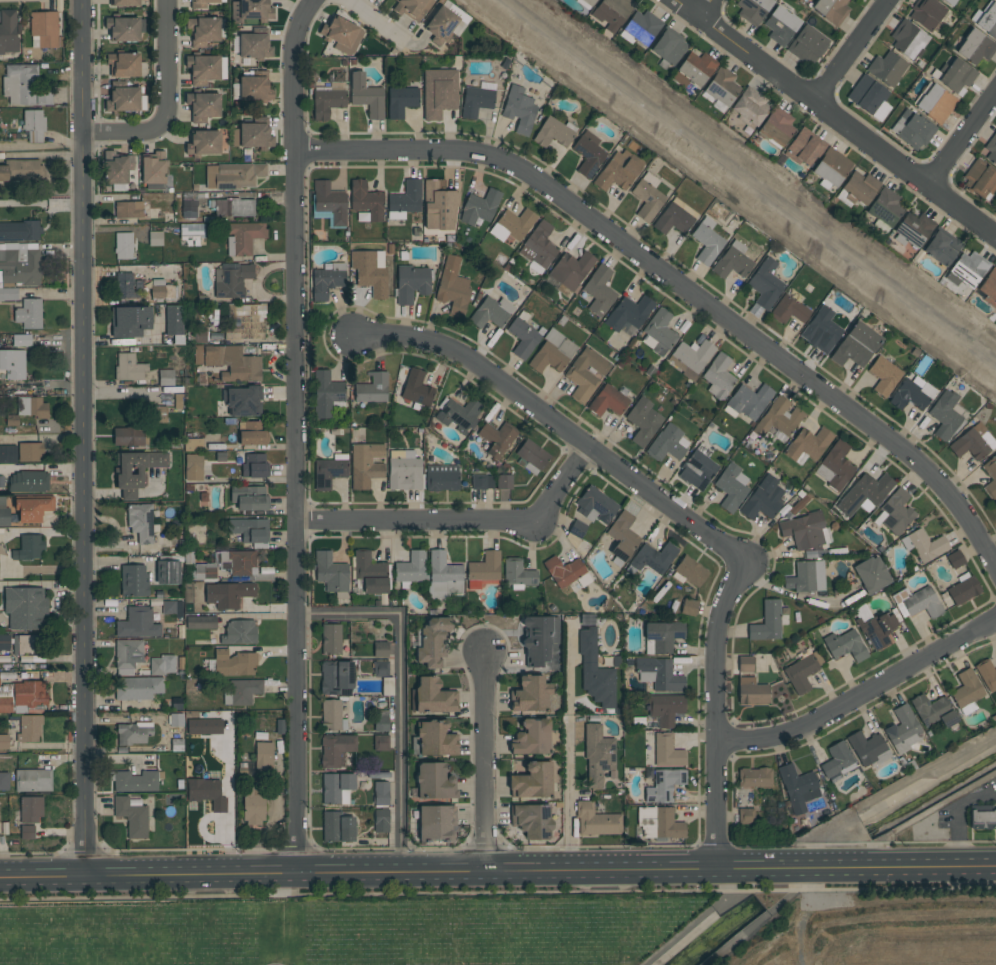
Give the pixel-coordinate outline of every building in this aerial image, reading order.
[(206,3),(219,3),(219,0),(191,0),(190,9),(206,9),(206,3)] [(231,23),(241,24),(241,20),(273,21),(273,8),(267,7),(267,0),(238,0),(238,2),(232,1),(231,23)] [(416,25),(435,1),(434,0),(398,0),(393,7),(416,25)] [(605,26),(604,29),(613,34),(634,1),(632,0),(601,0),(590,16),(605,26)] [(774,2),(771,0),(738,0),(735,5),(742,10),(738,16),(755,28),(774,2)] [(811,10),(838,27),(850,9),(844,5),(848,0),(818,0),(811,10)] [(933,31),(945,6),(933,0),(916,0),(907,18),(933,31)] [(992,0),(974,25),(995,40),(995,3),(992,0)] [(439,47),(459,19),(440,5),(422,29),(433,36),(430,41),(439,47)] [(767,37),(783,48),(801,22),(776,5),(762,25),(771,31),(767,37)] [(20,53),(19,23),(16,23),(16,10),(0,10),(0,54),(20,53)] [(641,16),(635,12),(620,33),(643,51),(663,23),(645,10),(641,16)] [(57,12),(30,12),(30,37),(38,36),(38,48),(58,48),(57,12)] [(333,48),(351,56),(364,30),(332,16),(328,26),(322,24),(317,34),(335,42),(333,48)] [(139,18),(104,18),(104,29),(110,29),(109,42),(138,42),(139,18)] [(219,18),(185,18),(186,30),(190,30),(191,48),(206,48),(206,42),(219,41),(219,18)] [(912,60),(929,37),(902,18),(886,41),(912,60)] [(827,43),(801,27),(786,50),(812,67),(827,43)] [(649,52),(673,67),(689,43),(665,28),(649,52)] [(975,66),(981,58),(987,62),(995,48),(995,45),(971,28),(955,52),(975,66)] [(268,34),(239,34),(239,59),(272,59),(273,46),(268,46),(268,34)] [(875,55),(865,71),(891,88),(908,64),(888,50),(882,59),(875,55)] [(702,53),(699,58),(688,51),(675,73),(702,88),(717,61),(702,53)] [(108,77),(139,77),(139,53),(107,53),(108,77)] [(185,56),(185,71),(191,71),(191,87),(206,87),(206,81),(220,80),(219,56),(185,56)] [(933,80),(961,97),(977,72),(954,58),(948,67),(943,64),(933,80)] [(51,105),(51,88),(37,88),(37,65),(4,65),(4,106),(51,105)] [(739,86),(732,83),(736,75),(718,65),(702,94),(728,108),(739,86)] [(457,70),(423,70),(423,121),(441,121),(441,109),(457,109),(457,70)] [(368,105),(368,120),(383,120),(383,87),(364,87),(364,71),(349,72),(350,105),(368,105)] [(889,93),(863,73),(845,98),(879,123),(891,108),(883,102),(889,93)] [(239,101),(273,100),(272,89),(267,89),(267,76),(239,77),(239,101)] [(939,126),(957,101),(930,81),(912,106),(939,126)] [(476,120),(477,108),(492,110),(495,84),(480,82),(479,88),(464,87),(461,118),(476,120)] [(500,117),(511,120),(508,130),(527,136),(537,100),(522,96),(524,89),(510,84),(500,117)] [(754,129),(771,104),(746,86),(729,111),(754,129)] [(139,87),(110,88),(110,100),(104,100),(104,113),(139,112),(139,87)] [(418,88),(388,88),(388,119),(403,120),(403,107),(418,107),(418,88)] [(346,91),(313,90),(313,121),(329,121),(329,108),(345,108),(346,91)] [(191,124),(207,124),(206,118),(220,117),(219,93),(185,94),(185,105),(190,105),(191,124)] [(793,119),(776,106),(756,131),(780,149),(795,129),(789,125),(793,119)] [(895,137),(919,152),(935,127),(905,109),(899,119),(904,122),(895,137)] [(43,110),(23,111),(23,131),(27,131),(28,143),(44,143),(43,110)] [(565,126),(547,115),(532,141),(545,149),(551,139),(565,148),(577,128),(567,122),(565,126)] [(273,148),(274,136),(267,136),(268,123),(239,123),(239,129),(231,129),(231,147),(266,148),(266,147),(273,148)] [(785,154),(812,168),(825,141),(799,127),(785,154)] [(220,131),(192,130),(191,143),(185,143),(185,156),(219,156),(220,131)] [(571,149),(584,158),(575,172),(589,181),(607,153),(596,146),(600,140),(584,130),(571,149)] [(984,160),(995,166),(995,131),(994,130),(983,149),(988,152),(984,160)] [(835,189),(853,163),(829,146),(811,172),(823,181),(835,189)] [(141,184),(165,184),(165,151),(152,151),(152,157),(141,157),(141,184)] [(128,170),(132,170),(133,155),(104,154),(103,183),(127,185),(128,170)] [(983,198),(986,192),(992,196),(995,187),(995,185),(994,184),(995,180),(995,169),(974,158),(960,186),(983,198)] [(9,180),(39,179),(39,160),(9,161),(9,180)] [(205,165),(206,189),(255,189),(255,177),(266,177),(266,164),(205,165)] [(840,189),(864,207),(881,184),(857,166),(840,189)] [(648,225),(667,197),(654,189),(659,181),(645,171),(630,193),(644,202),(635,215),(648,225)] [(369,221),(382,222),(383,193),(366,192),(366,180),(351,179),(350,210),(369,211),(369,221)] [(404,212),(420,212),(421,180),(405,179),(404,195),(388,194),(387,219),(404,220),(404,212)] [(444,179),(423,180),(424,230),(455,230),(455,191),(444,191),(444,179)] [(313,219),(332,218),(332,226),(346,226),(346,191),(329,192),(329,181),(313,181),(313,219)] [(888,228),(906,202),(883,186),(865,212),(888,228)] [(502,193),(488,187),(483,199),(469,194),(458,221),(472,227),(476,218),(489,223),(502,193)] [(671,226),(684,235),(698,214),(673,197),(652,227),(664,235),(671,226)] [(254,217),(254,200),(215,199),(215,216),(254,217)] [(114,202),(115,219),(142,218),(142,201),(114,202)] [(488,232),(501,242),(507,234),(518,242),(538,218),(525,207),(517,218),(506,209),(488,232)] [(921,213),(916,219),(907,212),(893,230),(916,249),(936,224),(921,213)] [(714,222),(702,216),(690,238),(703,245),(695,260),(709,268),(724,239),(710,231),(714,222)] [(545,240),(553,227),(540,219),(518,253),(545,270),(559,249),(545,240)] [(0,222),(0,242),(40,240),(40,221),(0,222)] [(251,257),(251,239),(266,239),(266,224),(226,223),(226,235),(227,235),(227,257),(251,257)] [(179,236),(203,236),(204,224),(180,224),(179,236)] [(921,251),(945,268),(961,245),(938,228),(921,251)] [(162,246),(162,232),(149,232),(149,246),(162,246)] [(132,233),(114,233),(115,260),(132,259),(132,233)] [(759,257),(734,239),(710,271),(723,280),(730,270),(743,279),(759,257)] [(39,284),(39,243),(0,244),(0,269),(1,269),(1,284),(39,284)] [(372,299),(386,299),(385,251),(351,251),(351,270),(356,270),(356,287),(371,286),(372,299)] [(571,293),(596,260),(584,251),(576,261),(564,252),(547,275),(571,293)] [(968,256),(960,252),(948,275),(974,289),(989,262),(971,252),(968,256)] [(435,300),(450,303),(448,314),(461,317),(469,280),(456,277),(460,258),(445,254),(435,300)] [(759,293),(753,304),(767,312),(784,283),(771,275),(778,263),(764,255),(746,286),(759,293)] [(582,291),(594,297),(586,310),(602,319),(617,293),(604,286),(612,271),(598,263),(582,291)] [(215,299),(242,298),(242,279),(253,279),(253,264),(214,265),(215,299)] [(312,302),(328,302),(328,288),(346,287),(345,264),(323,264),(323,270),(312,270),(312,302)] [(430,267),(397,266),(396,306),(412,306),(412,293),(429,293),(430,267)] [(985,296),(982,300),(995,310),(995,269),(992,267),(976,290),(985,296)] [(173,285),(151,286),(151,299),(174,298),(173,285)] [(0,288),(0,301),(17,300),(17,288),(0,288)] [(802,324),(811,312),(784,293),(768,315),(782,325),(789,315),(802,324)] [(515,308),(501,297),(497,303),(486,295),(467,321),(480,330),(487,320),(499,329),(515,308)] [(603,324),(617,334),(620,329),(631,337),(655,304),(642,295),(635,305),(623,296),(603,324)] [(41,299),(22,299),(22,309),(12,309),(12,323),(22,323),(22,329),(41,329),(41,299)] [(264,340),(264,304),(227,304),(226,339),(264,340)] [(799,338),(827,355),(843,330),(829,321),(834,312),(820,304),(799,338)] [(166,335),(182,335),(181,306),(165,306),(166,335)] [(150,307),(111,307),(112,338),(142,338),(142,330),(151,329),(150,307)] [(642,332),(646,335),(641,343),(663,358),(678,335),(664,327),(671,316),(658,307),(642,332)] [(506,332),(519,339),(510,354),(525,362),(541,333),(514,319),(506,332)] [(882,338),(856,320),(829,359),(840,367),(847,358),(861,368),(882,338)] [(526,365),(539,374),(546,364),(559,373),(577,347),(551,329),(526,365)] [(31,334),(12,335),(12,347),(31,346),(31,334)] [(716,348),(703,339),(698,347),(692,343),(689,348),(680,341),(666,361),(694,380),(716,348)] [(260,381),(260,356),(241,356),(241,346),(194,346),(194,364),(203,364),(203,366),(228,366),(228,372),(220,372),(220,381),(260,381)] [(612,364),(584,346),(563,377),(577,386),(570,397),(583,406),(601,378),(602,379),(612,364)] [(0,350),(0,371),(5,371),(5,380),(24,380),(25,351),(0,350)] [(736,379),(724,371),(731,360),(718,351),(701,378),(711,384),(706,392),(722,402),(736,379)] [(134,353),(115,353),(116,381),(143,380),(143,372),(148,372),(148,364),(135,364),(134,353)] [(871,390),(884,399),(903,374),(879,355),(867,371),(879,380),(871,390)] [(421,384),(425,372),(410,367),(399,397),(427,407),(434,389),(421,384)] [(159,386),(173,385),(173,370),(159,370),(159,386)] [(313,370),(314,419),(331,419),(331,404),(344,404),(344,382),(329,382),(329,370),(313,370)] [(386,372),(370,372),(370,384),(354,384),(354,402),(387,401),(386,372)] [(922,412),(936,390),(915,376),(911,381),(905,376),(887,402),(900,411),(907,402),(922,412)] [(618,416),(629,400),(605,383),(587,409),(599,418),(606,408),(618,416)] [(754,394),(741,384),(726,405),(752,423),(774,392),(762,383),(754,394)] [(261,387),(222,388),(222,403),(228,403),(228,417),(261,416),(261,387)] [(927,413),(940,424),(932,434),(944,444),(968,414),(954,403),(958,398),(946,389),(927,413)] [(787,438),(804,414),(791,406),(792,404),(777,394),(752,432),(761,439),(770,426),(787,438)] [(649,409),(653,403),(639,395),(625,420),(638,427),(630,442),(644,450),(663,417),(649,409)] [(46,398),(17,397),(17,416),(45,417),(46,398)] [(463,408),(447,397),(432,418),(446,427),(449,423),(466,435),(477,420),(475,418),(483,407),(470,398),(463,408)] [(263,421),(239,422),(239,446),(268,445),(267,432),(264,432),(263,421)] [(517,430),(503,422),(498,431),(484,422),(477,435),(491,443),(485,454),(498,462),(517,430)] [(979,422),(947,446),(956,459),(967,450),(976,462),(995,447),(995,444),(979,422)] [(666,453),(678,461),(692,441),(666,423),(645,453),(658,463),(666,453)] [(113,428),(114,446),(144,446),(143,427),(113,428)] [(813,476),(841,492),(855,467),(842,460),(850,446),(835,437),(813,476)] [(536,474),(550,455),(526,438),(512,457),(536,474)] [(201,439),(183,439),(184,451),(202,451),(201,439)] [(18,462),(42,462),(42,443),(18,443),(18,462)] [(701,492),(718,466),(707,458),(711,451),(698,443),(677,477),(701,492)] [(384,478),(384,464),(372,464),(372,459),(384,458),(384,444),(351,444),(351,490),(369,490),(369,479),(384,478)] [(16,463),(16,446),(0,446),(0,462),(16,463)] [(414,450),(388,451),(389,490),(421,489),(421,458),(414,459),(414,450)] [(115,453),(116,489),(121,489),(121,501),(136,500),(136,489),(142,489),(142,468),(168,467),(167,452),(115,453)] [(202,481),(202,455),(185,454),(184,481),(202,481)] [(266,454),(242,454),(242,478),(266,478),(266,454)] [(330,477),(347,478),(347,455),(333,454),(333,460),(314,460),(313,491),(330,491),(330,477)] [(981,488),(992,500),(995,497),(995,455),(981,467),(991,480),(981,488)] [(713,486),(726,494),(719,506),(732,515),(748,489),(744,486),(749,477),(727,463),(713,486)] [(458,465),(426,465),(425,490),(458,491),(458,465)] [(48,472),(8,473),(9,493),(49,492),(48,472)] [(738,513),(751,521),(757,511),(769,519),(786,493),(775,486),(778,481),(765,473),(738,513)] [(859,506),(868,514),(895,483),(883,473),(875,483),(864,473),(834,507),(848,519),(859,506)] [(472,490),(492,490),(492,475),(471,475),(472,490)] [(511,475),(497,475),(497,490),(512,489),(511,475)] [(237,511),(267,511),(267,486),(230,487),(230,502),(236,502),(237,511)] [(573,511),(592,523),(594,519),(605,526),(619,504),(589,486),(573,511)] [(879,508),(886,515),(879,522),(896,537),(916,516),(903,504),(910,496),(899,486),(879,508)] [(53,511),(53,499),(17,499),(17,523),(42,523),(41,511),(53,511)] [(127,505),(128,534),(137,534),(137,545),(152,545),(151,504),(127,505)] [(9,526),(9,509),(0,509),(0,526),(9,526)] [(618,542),(607,560),(621,568),(640,537),(627,529),(634,517),(621,509),(605,534),(618,542)] [(777,521),(780,538),(792,535),(795,551),(829,544),(822,512),(777,521)] [(268,520),(229,519),(228,533),(242,534),(241,543),(258,544),(258,548),(268,549),(268,520)] [(587,526),(574,519),(567,532),(580,539),(587,526)] [(912,547),(921,565),(950,549),(942,535),(928,543),(921,528),(900,539),(906,550),(912,547)] [(42,535),(20,535),(20,550),(11,550),(11,560),(42,559),(42,535)] [(658,553),(642,543),(628,565),(638,571),(643,564),(661,576),(678,549),(666,541),(658,553)] [(347,592),(348,564),(331,564),(331,551),(315,550),(314,582),(325,582),(325,592),(347,592)] [(425,550),(409,550),(409,564),(394,563),(394,584),(403,584),(403,585),(409,586),(409,582),(424,582),(425,550)] [(462,595),(462,565),(445,565),(445,550),(430,550),(429,599),(447,599),(447,595),(462,595)] [(952,570),(965,563),(958,550),(945,556),(952,570)] [(255,551),(220,552),(220,569),(230,569),(230,576),(256,576),(255,551)] [(354,579),(363,580),(363,594),(387,594),(388,563),(369,563),(370,551),(354,551),(354,579)] [(587,572),(577,558),(562,567),(554,555),(542,563),(560,590),(587,572)] [(708,573),(684,555),(673,570),(697,588),(708,573)] [(891,584),(877,555),(853,566),(866,595),(891,584)] [(537,585),(537,571),(521,570),(521,558),(504,558),(504,584),(537,585)] [(824,591),(823,561),(795,562),(795,577),(783,578),(783,589),(793,589),(793,592),(824,591)] [(156,584),(179,585),(180,562),(157,562),(156,584)] [(121,596),(148,597),(148,565),(121,565),(121,596)] [(955,607),(981,593),(970,572),(957,579),(959,583),(945,590),(955,607)] [(255,583),(205,584),(206,604),(216,604),(216,610),(239,609),(239,598),(256,597),(255,583)] [(906,588),(891,595),(902,619),(925,609),(930,620),(943,613),(930,585),(909,595),(906,588)] [(8,630),(43,630),(42,616),(47,615),(47,597),(43,597),(43,588),(3,588),(4,614),(8,614),(8,630)] [(695,616),(697,601),(683,598),(680,614),(695,616)] [(779,599),(763,600),(763,625),(747,625),(747,640),(780,639),(779,599)] [(115,637),(160,637),(160,624),(151,624),(151,607),(127,606),(126,622),(115,621),(115,637)] [(873,653),(892,643),(887,633),(898,627),(889,610),(859,626),(873,653)] [(614,709),(614,669),(595,669),(595,615),(580,615),(580,693),(592,693),(592,702),(600,702),(600,709),(614,709)] [(186,629),(216,629),(216,617),(186,616),(186,629)] [(558,617),(522,617),(522,627),(526,627),(526,639),(524,639),(524,666),(549,666),(549,644),(558,644),(558,617)] [(442,669),(442,639),(451,639),(451,618),(422,618),(422,648),(415,648),(415,662),(425,662),(425,669),(442,669)] [(255,644),(255,621),(226,620),(226,636),(220,636),(220,644),(255,644)] [(644,624),(644,641),(653,640),(653,654),(672,654),(672,639),(684,639),(684,622),(644,624)] [(322,655),(341,655),(340,624),(321,625),(322,655)] [(833,633),(821,639),(832,660),(849,652),(855,664),(868,657),(853,628),(835,638),(833,633)] [(0,635),(0,649),(9,649),(9,635),(0,635)] [(13,654),(37,654),(37,635),(13,636),(13,654)] [(116,676),(134,675),(133,663),(143,663),(143,640),(115,641),(116,676)] [(373,658),(388,658),(388,642),(373,642),(373,658)] [(796,656),(799,661),(782,669),(796,697),(811,690),(804,676),(825,667),(815,647),(796,656)] [(254,676),(254,665),(257,665),(257,654),(227,654),(227,649),(214,649),(214,660),(205,660),(205,676),(254,676)] [(150,674),(174,674),(174,657),(150,657),(150,674)] [(738,672),(753,673),(754,657),(738,657),(738,672)] [(671,658),(637,659),(637,682),(653,682),(653,693),(686,692),(685,675),(671,676),(671,658)] [(988,659),(974,667),(989,693),(995,689),(995,668),(994,670),(988,659)] [(320,696),(352,696),(352,662),(321,661),(320,696)] [(373,676),(388,677),(388,662),(374,661),(373,676)] [(951,692),(960,716),(976,710),(972,701),(983,696),(971,668),(956,674),(961,688),(951,692)] [(518,676),(519,690),(509,691),(510,712),(547,711),(547,695),(552,695),(552,684),(543,684),(542,675),(518,676)] [(163,694),(163,677),(115,678),(115,701),(151,700),(151,694),(163,694)] [(410,689),(411,713),(457,712),(457,691),(438,691),(438,677),(417,677),(418,688),(410,689)] [(754,678),(738,678),(738,705),(769,704),(768,684),(754,685),(754,678)] [(263,681),(230,680),(229,690),(224,690),(224,705),(251,706),(251,695),(262,695),(263,681)] [(46,712),(45,682),(0,683),(0,713),(46,712)] [(943,728),(956,722),(945,696),(927,703),(923,693),(910,699),(922,728),(940,720),(943,728)] [(685,695),(648,696),(648,718),(658,718),(658,729),(674,728),(673,715),(685,715),(685,695)] [(346,731),(346,719),(340,719),(341,700),(321,700),(321,730),(346,731)] [(905,703),(892,710),(898,723),(883,729),(896,755),(924,741),(905,703)] [(388,731),(388,711),(374,711),(375,732),(388,731)] [(41,716),(19,715),(18,742),(41,743),(41,716)] [(187,720),(188,735),(222,735),(222,719),(187,720)] [(510,754),(549,755),(549,719),(523,719),(523,734),(514,733),(513,743),(510,743),(510,754)] [(419,755),(456,756),(456,734),(446,734),(446,721),(417,721),(417,737),(420,737),(419,755)] [(152,723),(117,723),(117,745),(146,745),(146,736),(152,736),(152,723)] [(615,738),(601,738),(601,724),(585,724),(585,789),(602,789),(602,779),(615,779),(615,738)] [(846,736),(861,769),(890,756),(879,733),(864,740),(860,730),(846,736)] [(654,766),(685,766),(685,750),(672,750),(672,732),(655,732),(654,766)] [(356,735),(320,736),(321,769),(344,768),(343,752),(356,752),(356,735)] [(389,736),(373,735),(373,751),(389,751),(389,736)] [(831,759),(819,765),(826,780),(855,766),(843,740),(826,748),(831,759)] [(273,743),(255,742),(254,771),(272,772),(273,743)] [(509,776),(509,797),(550,798),(551,762),(525,762),(525,776),(509,776)] [(445,763),(416,763),(416,799),(456,799),(456,779),(445,779),(445,763)] [(776,768),(792,817),(806,812),(803,802),(821,796),(813,771),(796,777),(791,763),(776,768)] [(771,768),(739,769),(739,788),(772,787),(771,768)] [(51,770),(15,770),(15,792),(51,792),(51,770)] [(686,771),(653,770),(653,787),(645,787),(645,803),(672,803),(672,785),(685,785),(686,771)] [(114,792),(158,791),(157,771),(140,771),(141,777),(130,777),(130,771),(113,771),(114,792)] [(354,774),(322,774),(322,804),(348,804),(348,790),(354,790),(354,774)] [(219,779),(186,780),(187,801),(211,801),(211,813),(226,813),(226,797),(220,797),(219,779)] [(373,805),(388,806),(389,782),(374,782),(373,805)] [(243,826),(263,826),(264,785),(243,784),(243,826)] [(41,797),(20,797),(20,840),(34,840),(34,824),(41,824),(41,797)] [(148,839),(147,800),(113,800),(114,817),(126,817),(127,839),(148,839)] [(621,835),(621,815),(593,815),(593,801),(577,801),(577,835),(621,835)] [(550,805),(510,805),(510,826),(523,826),(523,841),(550,840),(550,805)] [(455,806),(418,806),(419,840),(453,839),(453,826),(455,826),(455,806)] [(672,808),(655,808),(655,810),(637,810),(637,826),(644,826),(644,838),(685,838),(685,822),(672,822),(672,808)] [(754,822),(754,808),(738,809),(738,823),(754,822)] [(389,810),(374,809),(374,833),(389,833),(389,810)] [(353,817),(339,817),(339,811),(322,812),(322,842),(354,842),(353,817)] [(995,829),(995,812),(969,812),(969,830),(995,829)]
